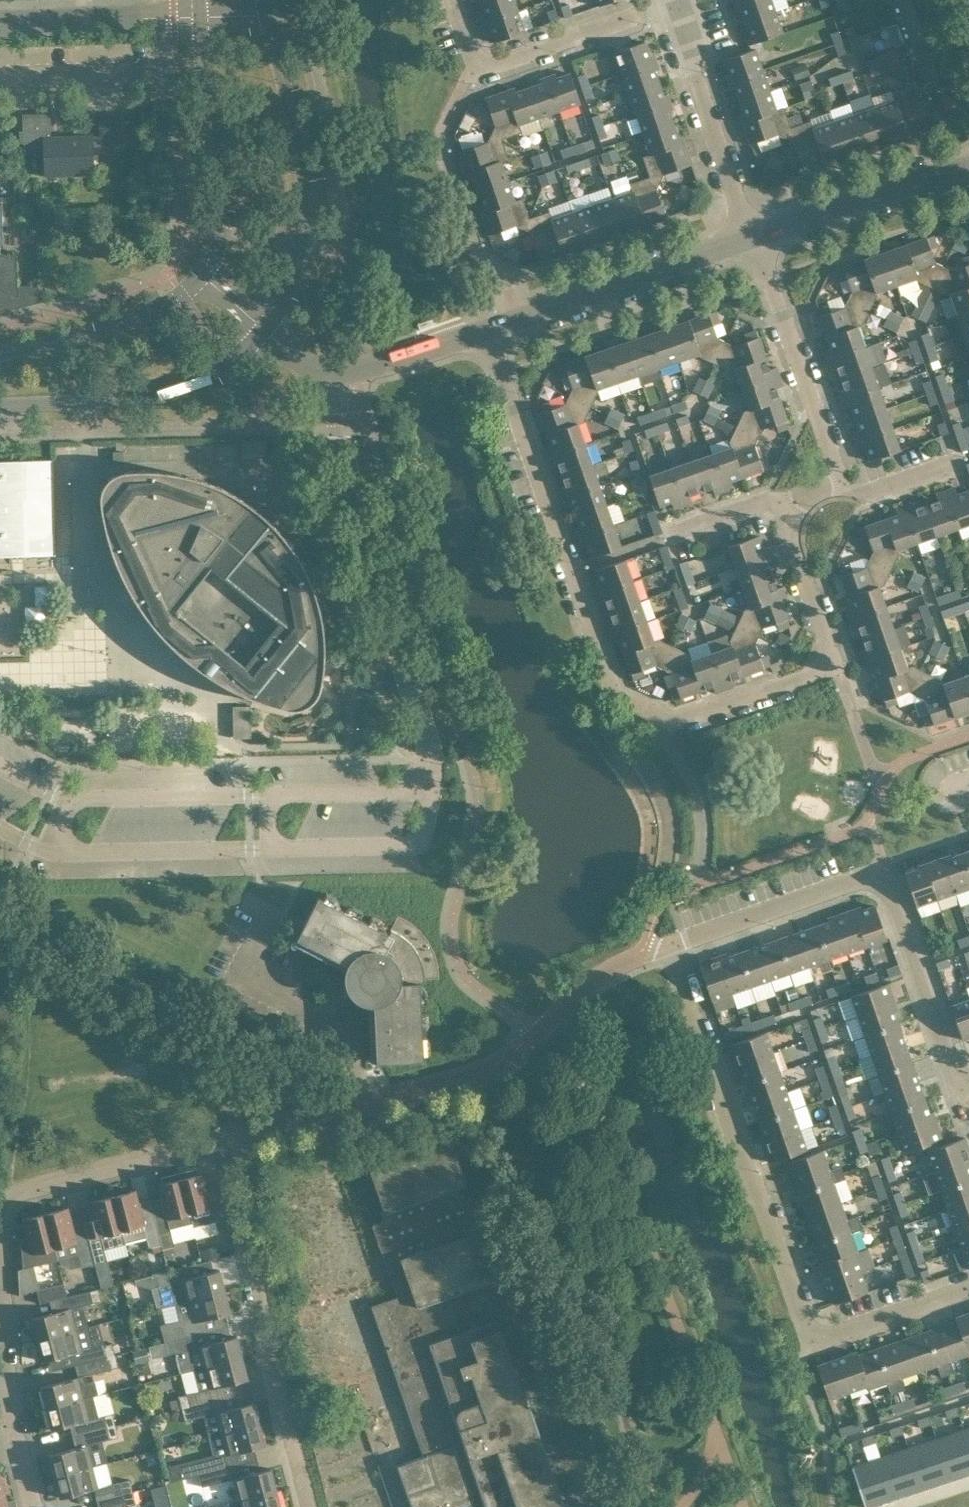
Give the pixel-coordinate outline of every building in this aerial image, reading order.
[(514,0),(485,0),(481,2),(488,22),(518,11),(514,0)] [(772,0),(741,0),(738,1),(746,21),(776,11),(772,0)] [(844,0),(835,0),(838,10),(846,7),(844,0)] [(924,0),(896,0),(891,2),(898,22),(928,11),(924,0)] [(561,6),(565,18),(572,15),(568,3),(561,6)] [(559,20),(555,8),(548,11),(552,22),(559,20)] [(525,32),(519,13),(518,11),(488,22),(495,42),(525,32)] [(783,33),(776,11),(746,21),(753,42),(749,43),(749,44),(768,38),(783,33)] [(936,32),(928,11),(898,22),(905,42),(936,32)] [(844,28),(848,39),(856,37),(852,25),(844,28)] [(831,33),(835,44),(843,41),(839,30),(831,33)] [(936,32),(905,42),(912,63),(943,52),(936,32)] [(860,48),(856,37),(848,39),(853,51),(860,48)] [(615,52),(621,71),(622,72),(652,61),(645,41),(615,52)] [(847,53),(843,41),(835,44),(839,56),(847,53)] [(763,69),(762,67),(755,48),(725,59),(732,80),(763,69)] [(955,73),(947,50),(943,52),(912,63),(904,65),(911,84),(923,90),(926,83),(955,73)] [(866,60),(869,68),(881,64),(878,56),(866,60)] [(659,82),(652,61),(622,72),(629,92),(659,82)] [(883,71),(881,64),(869,68),(872,76),(883,71)] [(770,90),(763,69),(732,80),(740,100),(770,90)] [(852,69),(841,73),(843,81),(855,77),(852,69)] [(570,73),(550,80),(560,110),(581,103),(577,92),(570,73)] [(586,73),(578,75),(582,87),(590,84),(586,73)] [(843,81),(841,73),(829,77),(832,85),(843,81)] [(799,83),(802,91),(814,87),(811,79),(799,83)] [(560,110),(550,80),(530,87),(540,117),(560,110)] [(666,102),(659,82),(629,92),(636,113),(666,102)] [(594,95),(590,84),(582,87),(586,98),(594,95)] [(928,126),(918,98),(923,90),(911,84),(911,86),(891,93),(894,100),(904,130),(906,134),(928,126)] [(540,117),(530,87),(509,94),(520,124),(540,117)] [(817,95),(814,87),(802,91),(805,99),(817,95)] [(522,132),(520,124),(509,94),(508,90),(485,98),(495,126),(492,133),(503,139),(522,132)] [(777,111),(777,110),(770,90),(740,100),(746,120),(742,121),(743,123),(777,111)] [(952,105),(955,98),(944,92),(941,99),(952,105)] [(948,112),(952,105),(941,99),(938,106),(948,112)] [(904,130),(894,100),(874,107),(885,137),(904,130)] [(673,122),(666,102),(636,113),(643,133),(673,122)] [(785,137),(790,126),(784,107),(777,110),(777,111),(743,123),(750,144),(778,134),(785,137)] [(885,137),(874,107),(854,114),(865,144),(885,137)] [(51,113),(23,114),(24,155),(45,154),(46,176),(47,176),(47,172),(61,172),(61,175),(93,174),(92,136),(59,137),(59,140),(51,140),(51,113)] [(476,118),(465,113),(462,120),(473,125),(476,118)] [(592,116),(596,127),(604,125),(600,114),(592,116)] [(865,144),(854,114),(835,121),(845,150),(865,144)] [(469,132),(473,125),(462,120),(459,127),(469,132)] [(825,157),(815,128),(814,128),(811,120),(791,127),(790,126),(785,137),(794,141),(804,170),(826,161),(825,157)] [(124,146),(123,121),(99,122),(100,147),(124,146)] [(845,150),(835,121),(815,128),(825,157),(845,150)] [(681,143),(673,122),(643,133),(650,153),(681,143)] [(608,136),(604,125),(596,127),(600,139),(608,136)] [(502,139),(503,139),(492,133),(488,142),(459,152),(467,174),(471,172),(501,162),(509,159),(502,139)] [(584,141),(572,145),(575,153),(586,149),(584,141)] [(692,164),(685,141),(681,143),(650,153),(650,154),(643,157),(650,176),(660,181),(664,174),(692,164)] [(575,153),(572,145),(560,150),(563,157),(575,153)] [(617,147),(609,150),(613,162),(621,159),(617,147)] [(547,150),(539,153),(543,165),(551,162),(547,150)] [(613,162),(609,150),(601,153),(605,165),(613,162)] [(543,165),(539,153),(531,155),(536,167),(543,165)] [(772,167),(777,156),(770,153),(765,164),(766,164),(772,167)] [(589,156),(577,160),(580,168),(592,164),(589,156)] [(784,160),(777,156),(772,167),(778,170),(779,171),(784,160)] [(580,168),(577,160),(565,164),(568,173),(580,168)] [(508,181),(501,162),(471,172),(478,192),(508,181)] [(778,170),(772,167),(766,164),(761,173),(773,179),(778,170)] [(553,169),(545,172),(550,184),(557,182),(553,169)] [(550,184),(545,172),(538,175),(543,187),(550,184)] [(666,218),(657,189),(660,181),(650,176),(650,177),(630,184),(632,191),(632,192),(642,221),(644,225),(666,218)] [(514,200),(508,181),(478,192),(485,211),(514,200)] [(682,183),(679,190),(690,196),(693,189),(682,183)] [(686,203),(690,196),(679,190),(676,197),(686,203)] [(642,221),(632,192),(612,198),(623,228),(642,221)] [(21,307),(21,306),(44,300),(44,284),(20,285),(20,280),(17,280),(17,253),(12,254),(3,254),(3,241),(2,224),(16,224),(16,216),(15,196),(14,196),(14,201),(0,201),(0,312),(21,307)] [(623,228),(612,198),(593,205),(603,235),(623,228)] [(524,229),(529,219),(522,199),(515,201),(514,200),(485,211),(481,212),(488,235),(517,225),(524,229)] [(603,235),(593,205),(573,212),(583,242),(603,235)] [(563,249),(553,219),(552,219),(549,212),(529,219),(524,229),(532,232),(542,261),(565,253),(563,249)] [(583,242),(573,212),(553,219),(563,249),(583,242)] [(934,234),(906,244),(917,277),(918,279),(923,282),(933,287),(944,265),(935,261),(931,248),(938,246),(934,234)] [(510,258),(515,247),(508,244),(503,255),(510,258)] [(906,244),(885,251),(897,284),(917,277),(906,244)] [(522,251),(515,247),(510,258),(517,262),(522,251)] [(885,251),(865,258),(876,291),(897,284),(885,251)] [(933,287),(939,290),(948,295),(951,294),(968,287),(968,256),(962,258),(965,265),(952,269),(944,265),(933,287)] [(865,258),(837,268),(841,280),(847,277),(852,290),(848,298),(870,309),(875,299),(877,294),(876,291),(865,258)] [(951,294),(958,314),(968,310),(968,287),(951,294)] [(829,304),(817,308),(827,337),(857,326),(863,325),(863,324),(866,317),(870,309),(848,298),(844,307),(831,311),(829,304)] [(918,318),(925,304),(917,301),(911,314),(918,318)] [(932,308),(925,304),(918,318),(925,321),(932,308)] [(713,324),(720,322),(716,310),(693,318),(707,359),(715,363),(726,341),(718,337),(713,324)] [(958,314),(965,335),(968,333),(968,310),(958,314)] [(890,312),(886,319),(899,325),(902,318),(890,312)] [(707,359),(693,318),(671,326),(682,358),(696,353),(698,352),(700,355),(707,359)] [(886,319),(883,326),(895,333),(899,325),(886,319)] [(682,358),(671,326),(648,334),(659,365),(682,358)] [(831,348),(824,350),(827,359),(864,346),(857,326),(827,337),(831,348)] [(765,354),(756,330),(745,334),(747,340),(734,345),(726,341),(715,363),(726,367),(765,354)] [(929,331),(921,334),(926,348),(934,345),(929,331)] [(659,365),(648,334),(625,342),(636,373),(659,365)] [(910,347),(912,353),(920,350),(916,339),(909,341),(910,347)] [(864,346),(827,359),(830,369),(837,366),(841,377),(871,367),(884,362),(887,361),(880,341),(864,346)] [(636,373),(625,342),(603,350),(614,381),(636,373)] [(934,345),(926,348),(931,361),(939,358),(934,345)] [(603,350),(580,357),(594,397),(598,389),(597,387),(614,381),(603,350)] [(924,361),(920,350),(912,353),(916,364),(924,361)] [(780,376),(777,366),(770,369),(765,354),(726,367),(732,370),(736,369),(743,388),(780,376)] [(594,397),(580,357),(558,365),(562,377),(568,374),(573,387),(569,395),(590,406),(594,397)] [(845,388),(838,391),(841,400),(878,387),(871,367),(841,377),(845,388)] [(943,372),(936,374),(940,388),(948,385),(943,372)] [(700,393),(707,379),(699,376),(693,390),(700,393)] [(776,387),(783,385),(780,376),(743,388),(750,409),(745,411),(743,416),(781,402),(776,387)] [(714,383),(707,379),(700,393),(707,397),(714,383)] [(922,382),(927,393),(934,391),(930,379),(922,382)] [(948,385),(940,388),(945,402),(953,399),(948,385)] [(878,387),(841,400),(844,410),(851,407),(855,418),(886,408),(878,387)] [(938,402),(934,391),(927,393),(930,405),(938,402)] [(583,420),(590,406),(569,395),(565,404),(552,408),(550,401),(538,405),(548,434),(578,423),(583,421),(583,420)] [(685,399),(671,404),(674,412),(688,407),(685,399)] [(790,427),(781,402),(743,416),(737,426),(759,436),(763,428),(776,424),(778,431),(790,427)] [(710,403),(707,411),(718,416),(721,409),(710,403)] [(664,406),(650,411),(653,420),(667,414),(664,406)] [(611,407),(608,414),(622,420),(625,413),(611,407)] [(859,429),(852,432),(855,441),(893,428),(886,408),(855,418),(859,429)] [(653,420),(650,411),(637,416),(640,425),(653,420)] [(714,424),(718,416),(707,411),(703,418),(714,424)] [(618,428),(622,420),(608,414),(604,421),(618,428)] [(687,414),(676,418),(679,426),(690,422),(687,414)] [(669,429),(666,421),(656,425),(658,433),(669,429)] [(949,432),(945,421),(938,423),(941,435),(949,432)] [(960,421),(953,423),(955,430),(957,437),(965,434),(960,421)] [(585,443),(578,423),(548,434),(551,445),(545,447),(548,456),(585,443)] [(656,425),(645,429),(648,436),(658,433),(656,425)] [(755,445),(759,436),(737,426),(730,441),(731,447),(742,477),(770,467),(766,455),(759,458),(755,445)] [(893,428),(855,441),(859,450),(865,448),(870,460),(900,449),(894,430),(893,428)] [(957,437),(962,451),(968,448),(968,447),(965,434),(957,437)] [(634,449),(630,438),(622,441),(626,452),(634,449)] [(242,440),(242,458),(266,458),(266,440),(242,440)] [(592,464),(585,443),(548,456),(551,466),(558,463),(562,474),(592,464)] [(742,477),(731,447),(711,454),(724,491),(734,487),(731,481),(742,477)] [(114,451),(114,462),(124,461),(124,451),(114,451)] [(724,491),(711,454),(691,461),(701,491),(712,487),(715,494),(724,491)] [(629,461),(633,472),(641,469),(636,458),(629,461)] [(55,554),(55,542),(53,459),(0,460),(0,555),(55,554)] [(701,491),(691,461),(671,468),(683,505),(693,502),(690,495),(701,491)] [(599,484),(592,464),(562,474),(566,486),(559,488),(562,497),(599,484)] [(683,505),(671,468),(649,475),(660,505),(672,501),(674,508),(683,505)] [(645,481),(641,469),(633,472),(637,483),(645,481)] [(319,604),(317,597),(315,591),(312,584),(310,578),(307,571),(303,565),(300,559),(296,553),(292,547),(288,541),(274,525),(267,518),(264,515),(257,509),(250,504),(242,499),(234,494),(226,489),(222,487),(217,485),(204,480),(192,477),(182,474),(170,472),(159,471),(147,470),(135,470),(124,471),(116,474),(109,479),(104,485),(101,493),(100,501),(101,505),(103,515),(104,521),(105,527),(107,533),(108,539),(110,544),(114,556),(116,562),(118,567),(121,573),(124,578),(126,584),(129,589),(132,594),(135,599),(146,615),(151,622),(159,631),(167,640),(171,644),(175,648),(179,652),(184,656),(193,664),(198,667),(208,674),(218,681),(223,683),(228,686),(231,688),(236,690),(253,698),(277,706),(282,708),(287,708),(292,709),(297,709),(301,708),(305,707),(309,705),(312,702),(315,699),(318,696),(320,692),(321,688),(322,684),(323,680),(323,674),(324,668),(325,661),(325,655),(325,649),(325,642),(324,636),(324,630),(323,623),(322,617),(319,604)] [(607,505),(599,484),(562,497),(565,507),(572,504),(576,515),(607,505)] [(945,490),(958,527),(968,524),(968,490),(968,489),(957,493),(954,487),(945,490)] [(938,500),(927,504),(938,534),(958,527),(945,490),(936,493),(938,500)] [(914,501),(904,504),(917,542),(938,534),(927,504),(916,508),(914,501)] [(897,514),(886,518),(897,549),(917,542),(904,504),(895,507),(897,514)] [(614,525),(607,505),(576,515),(580,526),(573,529),(576,538),(614,525)] [(647,512),(651,523),(659,521),(655,509),(647,512)] [(886,518),(858,528),(862,540),(869,537),(874,550),(870,558),(892,568),(894,564),(898,556),(899,554),(897,549),(886,518)] [(659,521),(651,523),(655,534),(663,532),(659,521)] [(621,546),(615,527),(614,525),(576,538),(580,547),(586,545),(591,557),(621,546)] [(773,554),(770,545),(763,547),(759,535),(729,546),(736,567),(773,554)] [(667,544),(660,547),(663,558),(671,555),(667,544)] [(770,566),(777,563),(773,554),(736,567),(743,588),(774,577),(770,566)] [(675,567),(671,555),(663,558),(667,569),(675,567)] [(850,564),(839,568),(848,596),(879,586),(885,584),(891,571),(892,568),(870,558),(866,567),(853,571),(850,564)] [(633,580),(626,559),(595,570),(599,582),(593,584),(596,593),(633,580)] [(680,563),(684,574),(691,571),(687,560),(680,563)] [(922,583),(926,575),(913,570),(910,578),(922,583)] [(694,579),(691,571),(684,574),(687,585),(695,582),(694,579)] [(778,588),(774,577),(743,588),(749,604),(786,590),(784,585),(778,588)] [(922,583),(910,578),(909,579),(907,585),(919,591),(922,583)] [(640,601),(633,580),(596,593),(599,603),(606,600),(610,611),(640,601)] [(34,584),(33,604),(25,604),(24,623),(43,623),(44,604),(53,604),(53,584),(34,584)] [(674,588),(678,600),(686,597),(682,586),(674,588)] [(852,608),(845,610),(849,619),(886,606),(879,586),(848,596),(852,608)] [(962,596),(959,588),(947,592),(950,600),(962,596)] [(781,598),(788,596),(786,590),(749,604),(750,607),(745,609),(738,625),(760,635),(763,627),(776,622),(779,629),(790,625),(781,598)] [(950,600),(947,592),(936,596),(939,604),(950,600)] [(647,621),(640,601),(610,611),(614,622),(607,625),(610,634),(647,621)] [(955,605),(958,613),(968,609),(968,605),(968,601),(955,605)] [(711,602),(707,610),(718,615),(722,608),(711,602)] [(921,611),(911,614),(913,619),(923,616),(931,613),(927,602),(919,605),(921,611)] [(955,605),(941,610),(944,618),(958,613),(955,605)] [(886,606),(849,619),(852,629),(859,626),(863,637),(893,627),(886,606)] [(715,622),(718,615),(707,610),(704,617),(715,622)] [(684,627),(689,616),(682,612),(676,624),(684,627)] [(931,613),(923,616),(925,622),(927,627),(935,625),(931,613)] [(697,619),(689,616),(684,627),(691,631),(697,619)] [(654,642),(654,641),(647,621),(610,634),(613,643),(620,641),(624,652),(654,642)] [(867,648),(860,651),(863,660),(900,647),(909,644),(902,624),(893,627),(863,637),(867,648)] [(756,643),(760,635),(738,625),(733,635),(736,644),(747,674),(771,665),(767,654),(760,656),(756,643)] [(936,656),(942,642),(935,638),(928,652),(936,656)] [(664,669),(675,647),(659,639),(654,641),(654,642),(624,652),(634,680),(635,680),(645,676),(643,669),(656,665),(664,669)] [(949,645),(942,642),(936,656),(943,659),(949,645)] [(747,674),(736,644),(712,652),(725,690),(734,686),(732,680),(747,674)] [(699,691),(685,651),(675,647),(664,669),(673,673),(677,686),(670,688),(674,699),(699,691)] [(900,647),(863,660),(866,669),(873,667),(877,678),(907,667),(900,647)] [(725,690),(712,652),(692,659),(690,654),(685,651),(699,691),(713,686),(716,693),(725,690)] [(907,667),(877,678),(887,706),(898,702),(896,695),(909,691),(917,695),(928,673),(913,666),(907,667)] [(928,673),(917,695),(925,699),(930,712),(923,714),(927,726),(955,716),(944,683),(943,681),(936,677),(928,673)] [(944,683),(955,716),(968,711),(968,689),(965,676),(944,683)] [(252,738),(251,706),(233,706),(234,738),(252,738)] [(963,852),(951,856),(951,853),(943,856),(956,892),(968,888),(968,868),(963,852)] [(956,892),(943,856),(924,863),(936,899),(956,892)] [(936,899),(924,863),(917,865),(918,867),(905,872),(917,906),(936,899)] [(397,931),(392,928),(389,933),(388,932),(319,896),(297,938),(367,974),(368,973),(372,975),(374,978),(374,983),(373,983),(377,1061),(424,1059),(420,981),(419,981),(419,980),(423,979),(425,979),(424,973),(424,966),(422,960),(419,954),(416,948),(412,943),(408,938),(403,934),(397,931)] [(887,939),(875,905),(863,909),(861,906),(855,908),(868,945),(887,939)] [(868,945),(855,908),(835,915),(848,952),(868,945)] [(848,952),(835,915),(828,918),(829,921),(817,925),(829,959),(848,952)] [(829,959),(817,925),(798,932),(810,966),(829,959)] [(810,966),(798,932),(778,939),(790,973),(810,966)] [(957,939),(960,947),(968,944),(968,935),(957,939)] [(790,973),(778,939),(759,946),(771,979),(790,973)] [(945,944),(932,949),(934,956),(948,952),(945,944)] [(771,979),(759,946),(739,952),(751,986),(771,979)] [(751,986),(739,952),(728,956),(726,953),(719,956),(732,993),(751,986)] [(732,993),(719,956),(699,962),(712,1000),(714,999),(718,1010),(735,1004),(732,993)] [(948,958),(936,962),(939,969),(951,965),(948,958)] [(902,972),(899,964),(887,969),(890,976),(902,972)] [(867,984),(879,980),(876,971),(864,975),(867,984)] [(849,980),(837,985),(841,993),(852,989),(849,980)] [(889,983),(870,989),(852,996),(858,1015),(896,1002),(889,983)] [(841,993),(837,985),(826,989),(829,998),(841,993)] [(810,994),(799,998),(802,1006),(813,1002),(810,994)] [(802,1006),(799,998),(787,1002),(790,1010),(802,1006)] [(951,1005),(963,1039),(968,1037),(968,999),(951,1005)] [(898,1010),(896,1002),(858,1015),(865,1035),(899,1023),(895,1011),(898,1010)] [(773,1013),(762,1017),(765,1026),(776,1021),(773,1013)] [(825,1027),(821,1015),(814,1018),(818,1030),(825,1027)] [(765,1026),(762,1017),(751,1021),(754,1030),(765,1026)] [(807,1017),(794,1022),(796,1028),(801,1026),(805,1041),(814,1038),(807,1017)] [(906,1042),(899,1023),(865,1035),(872,1054),(906,1042)] [(829,1039),(825,1027),(818,1030),(822,1041),(829,1039)] [(736,1028),(723,1032),(726,1040),(738,1036),(736,1028)] [(736,1064),(773,1051),(767,1032),(729,1045),(736,1064)] [(818,1049),(814,1038),(805,1041),(809,1052),(818,1049)] [(913,1062),(906,1042),(872,1054),(858,1059),(865,1078),(869,1077),(879,1074),(913,1062)] [(746,1083),(780,1071),(773,1051),(736,1064),(739,1072),(742,1071),(746,1083)] [(827,1057),(831,1068),(839,1066),(835,1054),(827,1057)] [(919,1081),(913,1062),(879,1074),(885,1093),(919,1081)] [(815,1067),(819,1080),(827,1077),(823,1065),(815,1067)] [(845,1083),(839,1066),(831,1068),(837,1085),(845,1083)] [(753,1102),(787,1090),(780,1071),(746,1083),(753,1102)] [(831,1088),(827,1077),(819,1080),(823,1090),(831,1088)] [(926,1101),(919,1081),(885,1093),(892,1113),(926,1101)] [(794,1110),(787,1090),(753,1102),(760,1122),(794,1110)] [(852,1105),(848,1094),(841,1096),(845,1107),(852,1105)] [(930,1113),(926,1101),(892,1113),(899,1132),(936,1119),(934,1111),(930,1113)] [(841,1114),(837,1103),(829,1106),(833,1117),(841,1114)] [(856,1116),(852,1105),(845,1107),(848,1118),(856,1116)] [(763,1143),(801,1130),(794,1110),(760,1122),(764,1134),(761,1135),(763,1143)] [(845,1126),(841,1114),(833,1117),(837,1129),(845,1126)] [(943,1139),(936,1119),(899,1132),(906,1151),(943,1139)] [(860,1127),(852,1130),(856,1141),(864,1139),(860,1127)] [(807,1149),(801,1130),(763,1143),(770,1162),(807,1149)] [(410,1506),(463,1506),(488,1500),(490,1506),(558,1506),(507,1333),(423,1328),(421,1323),(423,1300),(429,1321),(450,1314),(444,1292),(489,1279),(475,1231),(461,1230),(464,1184),(450,1136),(394,1152),(423,1154),(397,1161),(395,1186),(389,1164),(365,1163),(397,1272),(403,1272),(408,1287),(417,1288),(375,1300),(421,1454),(396,1461),(410,1506)] [(968,1158),(968,1147),(966,1137),(947,1144),(928,1150),(935,1170),(968,1158)] [(864,1139),(856,1141),(860,1153),(868,1150),(864,1139)] [(808,1155),(789,1162),(797,1185),(798,1188),(800,1193),(823,1185),(819,1173),(830,1169),(823,1150),(808,1155)] [(889,1155),(881,1158),(885,1169),(893,1167),(889,1155)] [(935,1170),(942,1189),(968,1180),(968,1158),(935,1170)] [(823,1185),(800,1193),(806,1208),(807,1213),(841,1201),(835,1183),(846,1179),(844,1172),(842,1165),(830,1169),(819,1173),(823,1185)] [(885,1169),(889,1181),(897,1178),(893,1167),(885,1169)] [(208,1191),(203,1172),(198,1174),(197,1168),(179,1173),(192,1223),(193,1227),(215,1221),(217,1230),(229,1227),(220,1187),(208,1191)] [(152,1205),(161,1244),(163,1248),(175,1245),(170,1228),(192,1223),(179,1173),(162,1177),(163,1183),(159,1184),(163,1202),(152,1205)] [(872,1177),(876,1188),(885,1185),(881,1174),(872,1177)] [(942,1189),(949,1209),(968,1202),(968,1180),(942,1189)] [(889,1196),(885,1185),(876,1188),(880,1199),(889,1196)] [(161,1244),(152,1205),(140,1208),(136,1190),(113,1196),(122,1231),(123,1230),(144,1225),(149,1247),(152,1246),(161,1244)] [(893,1193),(897,1205),(905,1202),(901,1190),(893,1193)] [(122,1231),(113,1196),(92,1201),(96,1219),(84,1222),(95,1264),(108,1260),(105,1249),(126,1244),(123,1230),(122,1231)] [(841,1201),(807,1213),(814,1232),(816,1237),(818,1243),(841,1235),(836,1223),(848,1219),(841,1201)] [(909,1213),(905,1202),(897,1205),(901,1216),(909,1213)] [(949,1209),(955,1228),(968,1224),(968,1202),(949,1209)] [(95,1264),(84,1222),(73,1225),(68,1207),(46,1213),(58,1260),(79,1254),(82,1267),(95,1264)] [(58,1260),(46,1213),(24,1219),(29,1237),(22,1239),(24,1268),(58,1260)] [(841,1235),(818,1243),(824,1262),(858,1250),(852,1233),(864,1229),(861,1221),(859,1215),(848,1219),(836,1223),(841,1235)] [(890,1226),(894,1238),(902,1235),(898,1223),(890,1226)] [(955,1228),(962,1248),(968,1246),(968,1224),(955,1228)] [(906,1232),(911,1243),(919,1240),(915,1229),(906,1232)] [(902,1235),(894,1238),(899,1250),(906,1248),(902,1235)] [(923,1252),(919,1240),(911,1243),(915,1255),(923,1252)] [(968,1268),(968,1246),(962,1248),(953,1251),(960,1270),(968,1267),(968,1268)] [(861,1270),(875,1265),(868,1248),(859,1251),(858,1250),(824,1262),(821,1263),(827,1282),(861,1270)] [(911,1261),(903,1264),(908,1278),(916,1275),(911,1261)] [(226,1290),(221,1270),(192,1277),(189,1266),(199,1264),(198,1263),(135,1279),(136,1283),(152,1288),(170,1283),(175,1304),(188,1300),(226,1290)] [(921,1271),(921,1273),(925,1283),(932,1280),(928,1269),(921,1271)] [(869,1291),(862,1272),(861,1270),(827,1282),(835,1303),(869,1291)] [(67,1296),(64,1283),(37,1289),(41,1303),(50,1301),(50,1300),(67,1296)] [(86,1315),(84,1304),(94,1302),(94,1303),(101,1301),(98,1288),(67,1296),(50,1300),(50,1301),(51,1302),(60,1299),(63,1310),(33,1318),(38,1339),(75,1329),(76,1329),(74,1318),(86,1315)] [(203,1320),(232,1313),(226,1290),(188,1300),(175,1304),(179,1319),(161,1324),(165,1342),(206,1331),(203,1320)] [(953,1322),(965,1356),(968,1354),(968,1312),(956,1317),(957,1320),(953,1322)] [(930,1330),(928,1331),(936,1353),(948,1349),(952,1360),(965,1356),(953,1322),(930,1330)] [(93,1343),(89,1326),(38,1339),(44,1361),(73,1353),(76,1364),(82,1363),(115,1354),(112,1342),(105,1344),(104,1340),(93,1343)] [(209,1343),(206,1331),(165,1342),(168,1354),(176,1352),(181,1372),(193,1369),(194,1370),(243,1357),(238,1336),(209,1343)] [(928,1331),(908,1337),(920,1371),(938,1365),(942,1376),(946,1375),(956,1372),(952,1360),(948,1349),(936,1353),(928,1331)] [(886,1345),(877,1348),(885,1371),(897,1367),(901,1378),(920,1371),(908,1337),(886,1345)] [(877,1348),(863,1353),(875,1387),(888,1383),(892,1394),(901,1391),(905,1389),(901,1378),(897,1367),(885,1371),(877,1348)] [(858,1351),(840,1357),(852,1391),(868,1386),(869,1389),(875,1387),(863,1353),(859,1355),(858,1351)] [(115,1354),(82,1363),(85,1375),(118,1367),(115,1354)] [(222,1386),(249,1379),(243,1357),(205,1367),(194,1370),(199,1391),(179,1396),(182,1408),(224,1397),(222,1386)] [(840,1357),(818,1365),(829,1399),(848,1392),(852,1391),(840,1357)] [(94,1395),(96,1391),(94,1383),(90,1381),(85,1382),(80,1380),(79,1377),(42,1386),(47,1407),(94,1395)] [(963,1380),(952,1384),(955,1392),(966,1388),(963,1380)] [(955,1392),(952,1384),(941,1388),(943,1396),(955,1392)] [(99,1416),(94,1395),(47,1407),(53,1429),(70,1425),(80,1422),(83,1433),(116,1425),(113,1412),(99,1416)] [(913,1396),(902,1400),(904,1409),(916,1405),(913,1396)] [(228,1410),(224,1397),(182,1408),(186,1421),(217,1413),(222,1433),(260,1423),(254,1403),(228,1410)] [(904,1409),(902,1400),(890,1404),(893,1413),(904,1409)] [(945,1410),(948,1418),(959,1414),(957,1406),(945,1410)] [(917,1420),(920,1427),(931,1423),(929,1416),(917,1420)] [(862,1421),(859,1422),(851,1425),(854,1433),(865,1429),(862,1421)] [(266,1445),(260,1423),(222,1433),(209,1436),(215,1457),(166,1469),(170,1481),(199,1474),(208,1471),(227,1467),(224,1456),(266,1445)] [(119,1437),(116,1425),(83,1433),(76,1435),(79,1447),(50,1455),(56,1475),(93,1466),(88,1445),(119,1437)] [(854,1433),(851,1425),(840,1429),(842,1436),(854,1433)] [(889,1429),(892,1436),(903,1433),(901,1425),(889,1429)] [(968,1472),(968,1444),(964,1429),(936,1439),(950,1479),(968,1472)] [(861,1438),(864,1446),(875,1442),(873,1434),(861,1438)] [(922,1488),(950,1479),(936,1439),(908,1448),(922,1488)] [(894,1497),(922,1488),(908,1448),(880,1457),(894,1497)] [(880,1457),(852,1467),(865,1506),(894,1497),(880,1457)] [(99,1487),(93,1466),(56,1475),(61,1498),(99,1488),(102,1499),(133,1491),(130,1479),(99,1487)] [(277,1489),(272,1469),(234,1478),(239,1498),(240,1499),(277,1489)] [(203,1486),(211,1484),(208,1471),(199,1474),(203,1486)] [(15,1499),(7,1501),(0,1473),(0,1506),(18,1506),(15,1499)] [(277,1489),(240,1499),(239,1498),(227,1501),(229,1506),(282,1506),(277,1489)] [(137,1503),(133,1491),(102,1499),(104,1506),(123,1506),(137,1503)]
